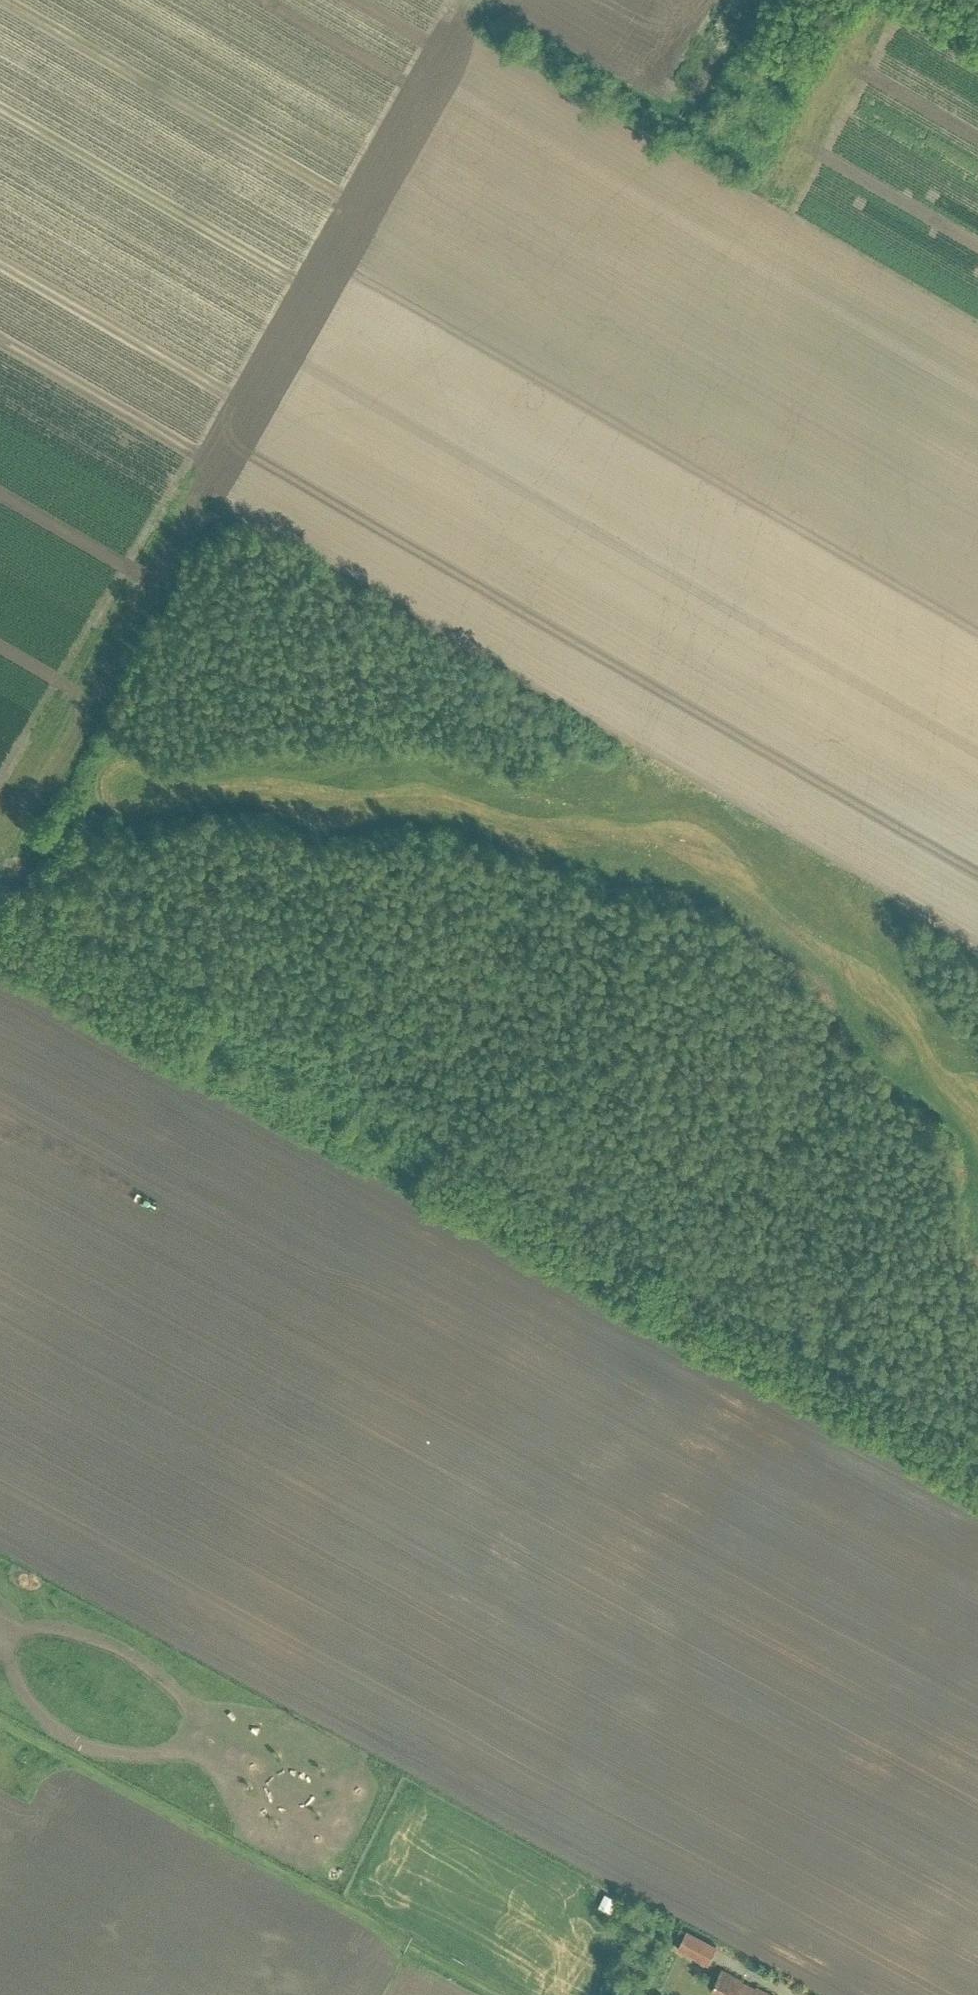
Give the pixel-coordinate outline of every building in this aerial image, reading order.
[(604,1892),(598,1906),(599,1906),(610,1911),(616,1898),(606,1893),(604,1892)] [(580,1919),(584,1904),(570,1901),(567,1915),(580,1919)] [(686,1932),(678,1948),(708,1963),(716,1946),(686,1932)] [(660,1946),(653,1966),(683,1976),(689,1956),(660,1946)] [(773,1994),(721,1968),(711,1988),(725,1994),(773,1994)]
